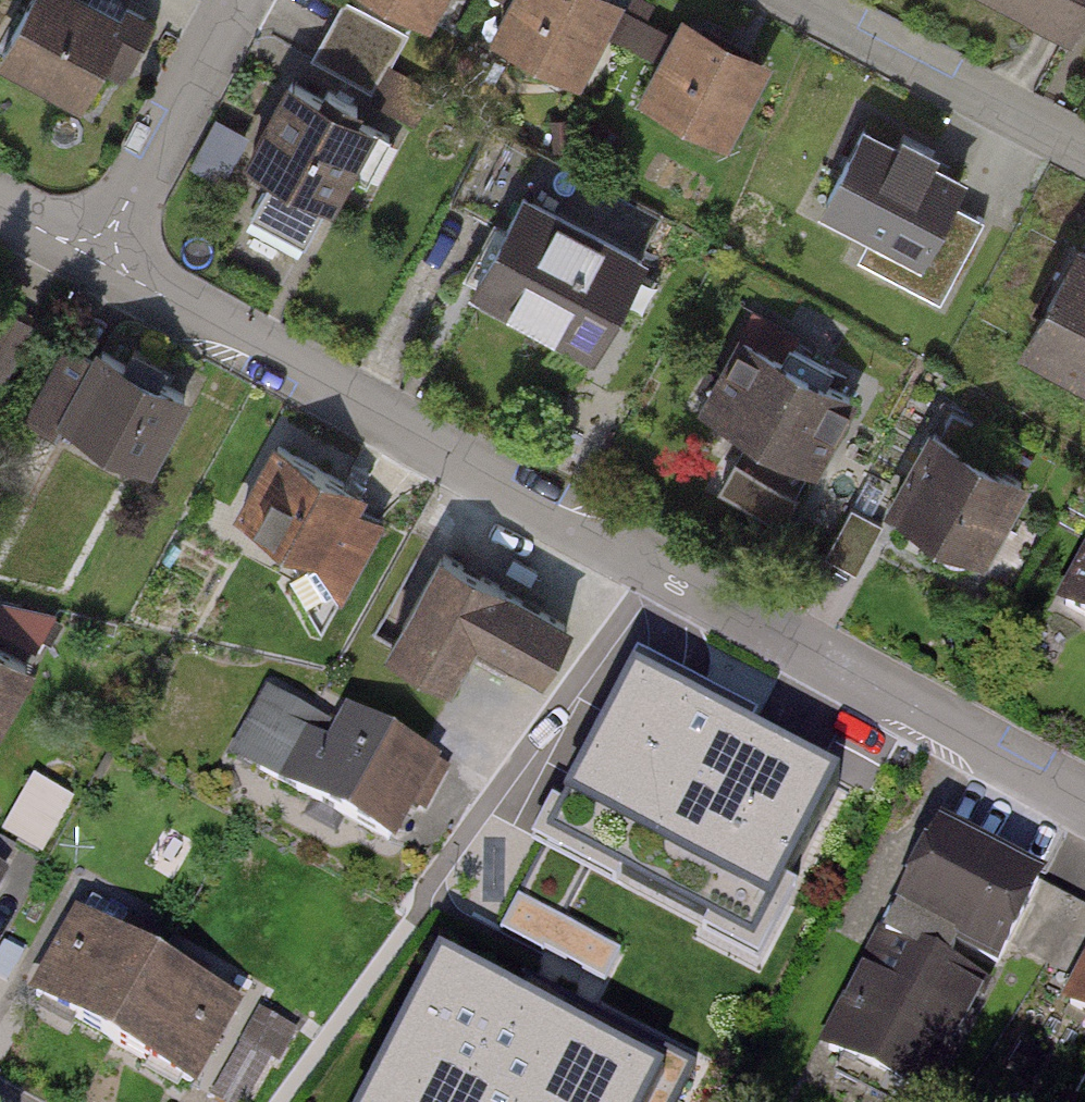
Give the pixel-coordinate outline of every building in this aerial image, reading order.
[(85,102),(103,68),(122,79),(153,20),(130,8),(126,16),(95,0),(30,0),(0,56),(0,58),(85,102)] [(446,0),(389,0),(434,24),(446,0)] [(624,4),(615,0),(515,0),(495,36),(582,82),(624,4)] [(1069,34),(1084,2),(1084,0),(1002,0),(1069,34)] [(730,146),(771,68),(685,22),(643,100),(730,146)] [(245,231),(298,260),(371,127),(292,84),(251,161),(276,175),(245,231)] [(951,200),(962,179),(871,132),(830,209),(877,234),(863,261),(943,303),(987,219),(951,200)] [(597,354),(649,257),(529,193),(476,290),(597,354)] [(1075,248),(1022,345),(1084,379),(1084,254),(1075,248)] [(817,473),(857,399),(748,340),(708,414),(817,473)] [(58,418),(152,469),(189,400),(95,350),(58,418)] [(986,567),(1033,484),(940,432),(893,515),(986,567)] [(359,491),(285,450),(247,519),(320,559),(344,596),(383,526),(350,508),(359,491)] [(546,678),(574,628),(443,556),(392,648),(457,683),(480,642),(546,678)] [(1062,614),(1084,627),(1084,572),(1062,614)] [(34,669),(0,650),(0,730),(34,669)] [(839,779),(632,675),(542,852),(749,956),(839,779)] [(375,850),(423,766),(344,722),(297,806),(375,850)] [(52,847),(73,788),(33,774),(12,832),(52,847)] [(1050,966),(1081,908),(947,836),(904,917),(963,949),(1004,971),(1017,948),(1050,966)] [(10,881),(0,876),(0,899),(10,881)] [(1081,908),(1050,966),(1081,983),(1065,1012),(1084,1023),(1084,910),(1081,908)] [(963,949),(904,917),(833,1046),(933,1100),(991,992),(952,971),(963,949)] [(84,920),(35,1004),(114,1049),(162,965),(84,920)] [(362,1101),(641,1101),(659,1066),(439,953),(362,1101)] [(162,965),(114,1049),(193,1094),(241,1010),(162,965)]
